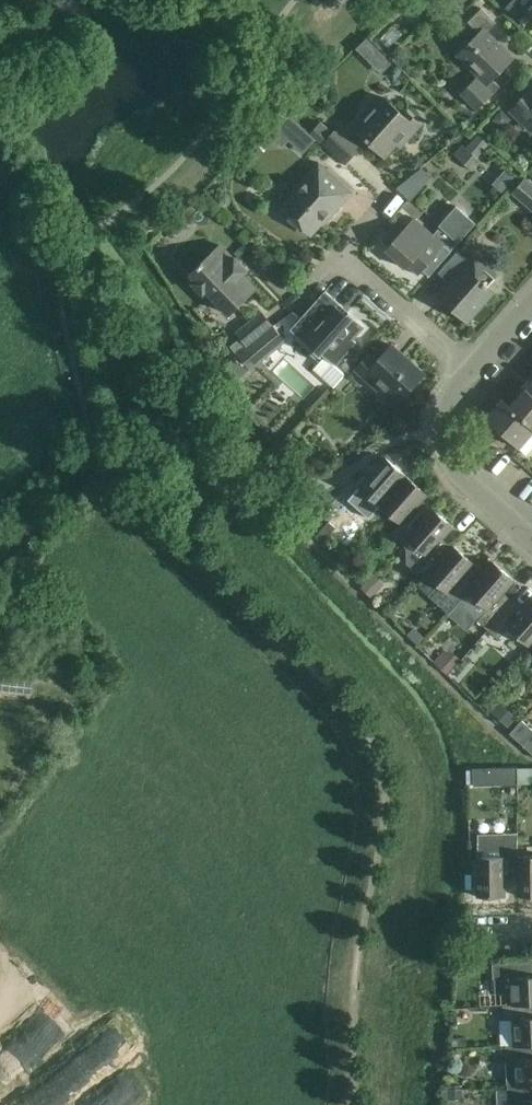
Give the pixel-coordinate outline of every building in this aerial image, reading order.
[(507,7),(526,27),(531,21),(531,0),(514,0),(507,7)] [(497,23),(481,8),(467,22),(478,32),(456,55),(477,76),(460,93),(477,110),(500,86),(493,80),(514,58),(487,32),(497,23)] [(365,39),(356,47),(379,71),(387,62),(365,39)] [(508,111),(531,134),(531,133),(531,86),(508,111)] [(410,120),(397,109),(384,97),(355,129),(384,156),(402,137),(406,141),(422,123),(414,116),(410,120)] [(278,144),(285,137),(300,151),(312,138),(282,110),(263,131),(278,144)] [(357,149),(335,129),(322,144),(344,164),(357,149)] [(488,144),(478,135),(466,147),(477,157),(488,144)] [(353,193),(336,178),(319,162),(292,192),(294,193),(280,208),(311,235),(330,215),(332,217),(353,193)] [(405,197),(429,178),(420,166),(395,185),(405,197)] [(505,170),(493,184),(501,192),(514,178),(505,170)] [(525,178),(513,192),(531,209),(531,184),(525,178)] [(459,243),(476,223),(456,205),(439,225),(440,226),(432,234),(413,218),(403,230),(397,225),(383,240),(389,245),(385,249),(407,268),(409,266),(419,274),(423,270),(428,275),(458,242),(459,243)] [(248,270),(240,262),(235,257),(233,258),(220,245),(189,275),(193,279),(190,282),(203,295),(207,292),(228,314),(256,288),(244,275),(248,270)] [(449,283),(443,290),(438,296),(467,322),(493,292),(487,287),(489,285),(487,284),(495,274),(497,276),(498,275),(473,253),(467,260),(457,251),(438,273),(449,283)] [(325,291),(290,330),(320,356),(322,354),(335,365),(344,374),(356,361),(346,352),(356,341),(353,339),(365,326),(348,311),(345,314),(341,310),(343,307),(325,291)] [(262,312),(235,333),(240,338),(246,347),(273,325),(262,312)] [(273,325),(246,347),(237,354),(249,369),(285,341),(273,325)] [(240,338),(230,346),(237,354),(246,347),(240,338)] [(380,381),(400,399),(400,400),(424,374),(391,344),(376,361),(368,354),(356,368),(375,386),(380,381)] [(525,389),(509,407),(531,427),(531,395),(525,389)] [(531,432),(531,427),(509,407),(501,400),(481,423),(489,430),(493,425),(519,448),(531,432)] [(359,487),(380,506),(406,476),(385,457),(359,487)] [(401,542),(406,537),(422,519),(412,511),(427,494),(406,476),(380,506),(400,523),(391,534),(401,542)] [(426,576),(427,575),(448,551),(438,543),(453,526),(432,508),(422,519),(406,537),(415,546),(405,557),(426,576)] [(335,527),(329,521),(316,536),(322,542),(335,527)] [(448,613),(457,602),(469,589),(459,580),(474,564),(453,545),(448,551),(427,575),(436,583),(427,594),(448,613)] [(488,629),(509,606),(499,597),(514,580),(493,562),(469,589),(457,602),(488,629)] [(362,586),(361,586),(371,597),(372,596),(382,586),(372,576),(362,586)] [(488,629),(498,638),(506,628),(527,647),(531,641),(531,599),(519,614),(509,606),(488,629)] [(510,733),(523,745),(531,735),(531,730),(522,720),(510,733)] [(515,767),(474,768),(474,770),(474,785),(516,784),(515,767)] [(476,857),(477,896),(505,896),(504,874),(517,873),(517,832),(478,833),(478,857),(476,857)] [(517,857),(517,873),(518,896),(531,895),(531,857),(517,857)] [(512,1005),(513,1005),(527,1004),(531,1004),(531,976),(526,977),(525,962),(492,964),(493,980),(495,980),(495,993),(511,992),(512,1005)] [(530,1045),(531,1045),(531,1017),(528,1017),(527,1004),(513,1005),(512,1005),(502,1005),(503,1021),(513,1020),(514,1045),(514,1046),(529,1045),(530,1045)] [(530,1045),(529,1045),(514,1046),(514,1045),(505,1046),(507,1087),(516,1087),(516,1088),(531,1086),(531,1058),(530,1058),(530,1045)] [(531,1086),(516,1088),(516,1087),(507,1087),(508,1104),(531,1104),(531,1093),(531,1086)]
